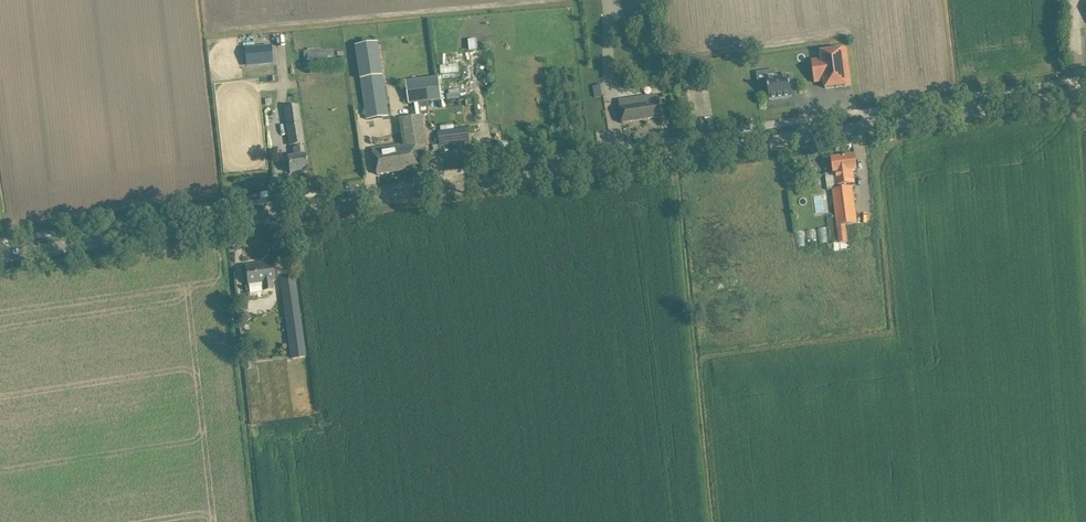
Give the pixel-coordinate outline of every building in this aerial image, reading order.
[(597,34),(577,37),(588,126),(607,124),(597,34)] [(355,44),(366,120),(389,117),(378,41),(355,44)] [(242,66),(268,64),(267,47),(240,49),(242,66)] [(851,86),(850,75),(846,49),(821,52),(822,59),(812,60),(815,83),(825,82),(825,89),(851,86)] [(308,65),(334,65),(333,50),(307,51),(308,65)] [(789,76),(777,78),(767,79),(769,100),(792,98),(789,76)] [(409,105),(441,101),(439,77),(406,81),(409,105)] [(622,124),(662,118),(659,95),(619,101),(621,113),(622,124)] [(429,115),(428,103),(418,104),(420,116),(421,116),(429,115)] [(298,117),(297,107),(284,109),(290,146),(293,146),(302,144),(303,144),(299,116),(298,117)] [(420,143),(425,143),(424,132),(418,133),(415,117),(401,119),(406,145),(409,144),(413,169),(421,168),(419,154),(421,153),(420,143)] [(443,147),(470,142),(468,132),(442,136),(443,147)] [(510,148),(512,143),(501,140),(499,146),(510,148)] [(293,158),(287,159),(290,173),(307,171),(305,156),(304,156),(302,144),(293,146),(294,149),(292,149),(293,158)] [(389,147),(374,150),(378,175),(413,169),(409,144),(406,145),(406,146),(389,148),(389,147)] [(834,174),(827,175),(829,190),(833,190),(836,189),(835,186),(854,184),(855,184),(854,172),(857,171),(855,156),(832,159),(834,174)] [(788,191),(798,189),(796,179),(787,181),(788,191)] [(836,214),(832,215),(833,219),(837,219),(840,244),(848,243),(846,226),(857,224),(852,187),(854,187),(854,184),(835,186),(836,189),(833,190),(836,214)] [(828,228),(818,229),(819,243),(828,243),(828,228)] [(272,282),(275,281),(272,263),(263,264),(263,265),(245,267),(248,285),(249,285),(250,294),(273,291),(272,282)] [(292,359),(305,357),(294,277),(281,279),(292,359)] [(247,312),(241,316),(246,323),(251,319),(247,312)] [(245,330),(252,328),(251,322),(243,324),(245,330)] [(252,343),(246,355),(253,358),(259,346),(252,343)]
